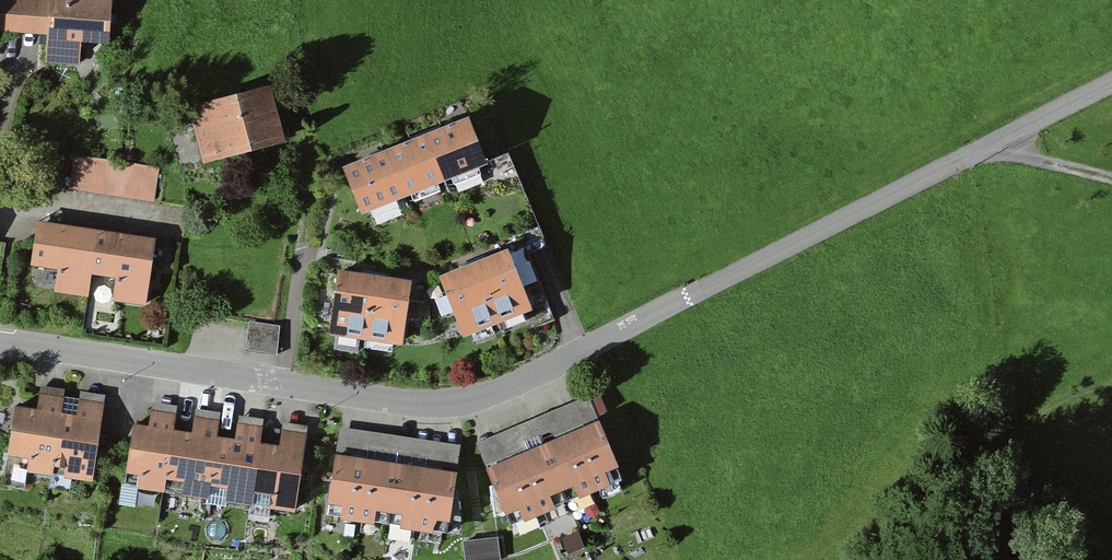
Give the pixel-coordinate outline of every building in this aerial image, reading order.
[(15,32),(18,0),(0,0),(0,31),(15,32)] [(112,3),(61,0),(18,0),(15,32),(38,33),(36,66),(80,68),(82,43),(109,45),(112,3)] [(269,88),(190,110),(205,165),(284,143),(269,88)] [(466,120),(426,136),(444,182),(484,165),(466,120)] [(425,137),(385,153),(403,198),(443,182),(425,137)] [(384,154),(344,170),(362,215),(403,199),(384,154)] [(98,160),(73,157),(69,187),(94,191),(98,160)] [(124,164),(99,160),(94,191),(119,195),(124,164)] [(159,169),(124,164),(120,195),(154,199),(159,169)] [(55,291),(90,296),(93,276),(99,234),(38,224),(37,224),(30,266),(59,270),(55,291)] [(99,234),(93,276),(116,279),(113,300),(146,305),(156,242),(99,234)] [(510,253),(475,267),(498,325),(533,311),(510,253)] [(474,267),(439,281),(463,339),(498,325),(474,267)] [(375,280),(338,274),(329,336),(334,337),(333,347),(359,351),(361,340),(366,341),(375,280)] [(413,285),(376,280),(367,341),(404,347),(413,285)] [(247,349),(278,354),(284,324),(253,318),(247,349)] [(40,412),(16,408),(7,465),(52,472),(61,415),(63,397),(43,394),(40,412)] [(584,398),(558,409),(588,481),(614,470),(584,398)] [(110,403),(78,399),(75,417),(61,415),(52,472),(98,479),(110,403)] [(131,425),(122,485),(163,491),(175,413),(147,409),(144,427),(131,425)] [(558,409),(531,421),(561,492),(588,481),(558,409)] [(172,431),(163,491),(209,498),(221,420),(193,416),(190,434),(172,431)] [(531,421),(504,432),(534,503),(561,492),(531,421)] [(218,438),(209,499),(255,506),(266,427),(239,423),(236,441),(218,438)] [(370,433),(342,429),(330,505),(358,510),(370,433)] [(264,445),(255,506),(301,512),(312,434),(285,430),(282,448),(264,445)] [(504,432),(478,443),(508,514),(534,503),(504,432)] [(399,438),(370,433),(359,510),(387,514),(399,438)] [(428,442),(399,438),(387,514),(416,519),(428,442)] [(456,446),(428,442),(416,519),(444,523),(456,446)] [(467,559),(485,559),(502,559),(501,535),(466,537),(467,559)]
